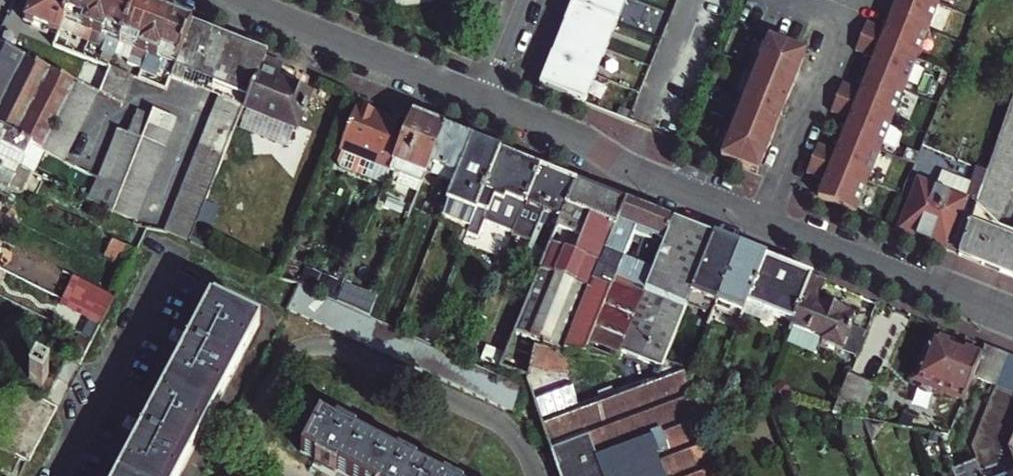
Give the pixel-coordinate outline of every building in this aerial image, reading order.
[(73,0),(33,0),(25,21),(59,35),(67,15),(73,0)] [(67,15),(80,21),(75,34),(103,46),(109,33),(121,38),(135,5),(124,0),(73,0),(67,15)] [(539,85),(584,103),(625,0),(574,0),(539,85)] [(886,30),(868,23),(857,51),(875,58),(861,91),(844,84),(833,112),(850,119),(837,153),(819,146),(808,174),(826,181),(819,198),(857,213),(942,0),(898,0),(886,30)] [(191,27),(135,5),(121,38),(134,43),(129,56),(158,69),(164,55),(177,61),(191,27)] [(266,57),(191,27),(177,61),(170,78),(196,88),(202,75),(210,79),(219,83),(228,86),(223,99),(245,108),(266,57)] [(770,38),(721,158),(732,163),(780,43),(770,38)] [(799,50),(780,43),(732,163),(750,170),(757,155),(765,158),(771,143),(777,128),(769,125),(780,96),(789,99),(801,69),(793,66),(799,50)] [(75,83),(0,45),(0,128),(42,149),(75,83)] [(807,54),(799,50),(793,66),(801,69),(807,54)] [(266,57),(245,108),(244,111),(296,132),(311,96),(277,82),(284,65),(266,57)] [(133,77),(109,67),(98,94),(121,104),(133,77)] [(202,75),(196,88),(221,98),(223,99),(228,86),(219,83),(210,79),(202,75)] [(98,94),(75,83),(42,149),(67,162),(98,94)] [(777,128),(789,99),(780,96),(769,125),(777,128)] [(221,98),(166,231),(191,241),(244,111),(245,108),(223,99),(221,98)] [(390,171),(411,119),(393,113),(390,120),(356,106),(338,150),(341,151),(336,162),(339,168),(364,178),(370,163),(390,171)] [(118,128),(98,178),(123,190),(114,211),(137,221),(177,119),(154,109),(151,116),(138,110),(129,132),(118,128)] [(426,176),(445,130),(412,116),(411,119),(390,171),(402,176),(406,178),(404,185),(420,191),(426,176)] [(1006,119),(1001,133),(1012,146),(1012,126),(1006,119)] [(31,172),(42,149),(0,128),(0,157),(31,172)] [(473,141),(445,130),(426,176),(439,181),(443,172),(458,179),(473,141)] [(1001,133),(996,148),(1012,166),(1012,146),(1001,133)] [(458,179),(448,204),(475,214),(501,152),(473,141),(458,179)] [(991,163),(1008,181),(1012,176),(1012,166),(996,148),(991,163)] [(484,223),(513,235),(540,168),(501,152),(475,214),(473,219),(467,235),(478,240),(484,223)] [(759,174),(765,158),(757,155),(750,170),(759,174)] [(2,185),(20,194),(31,172),(0,157),(0,184),(2,185)] [(370,163),(364,178),(384,186),(390,171),(370,163)] [(986,177),(1004,196),(1012,186),(1008,181),(991,163),(986,177)] [(557,229),(576,183),(540,168),(513,235),(525,240),(532,225),(550,232),(552,227),(557,229)] [(1004,196),(986,177),(981,192),(998,209),(1007,199),(1004,196)] [(576,183),(557,229),(532,291),(512,337),(543,351),(546,352),(554,350),(561,352),(562,350),(622,201),(576,183)] [(899,230),(959,255),(975,207),(918,184),(899,230)] [(1002,214),(998,209),(981,192),(979,195),(976,205),(994,223),(1002,214)] [(577,353),(616,361),(621,349),(673,222),(622,201),(562,350),(577,353)] [(1012,276),(1012,234),(999,228),(994,223),(976,205),(975,207),(959,255),(1012,276)] [(666,362),(685,315),(693,294),(715,239),(673,222),(621,349),(664,367),(666,362)] [(718,304),(741,249),(715,239),(693,294),(718,304)] [(136,252),(118,243),(112,256),(129,265),(136,252)] [(765,259),(741,249),(718,304),(742,314),(746,306),(765,259)] [(812,278),(765,259),(746,306),(793,324),(812,278)] [(72,275),(61,298),(59,303),(87,318),(100,324),(114,296),(72,275)] [(825,283),(812,278),(793,324),(792,328),(824,341),(822,344),(842,352),(855,317),(818,302),(825,283)] [(529,387),(299,287),(287,311),(518,411),(529,387)] [(122,475),(180,475),(259,325),(214,301),(193,342),(190,348),(147,429),(143,436),(122,475)] [(707,324),(685,315),(666,362),(688,371),(707,324)] [(100,324),(87,318),(78,336),(91,342),(100,324)] [(176,345),(183,332),(174,327),(167,340),(176,345)] [(188,335),(183,332),(176,345),(181,348),(183,345),(190,348),(193,342),(186,338),(188,335)] [(91,342),(78,336),(67,359),(80,365),(91,342)] [(536,368),(543,351),(512,337),(501,365),(533,378),(536,368)] [(973,378),(981,359),(946,345),(948,341),(939,338),(938,341),(934,340),(917,382),(964,401),(973,378)] [(981,359),(973,378),(995,387),(1007,357),(986,348),(981,359)] [(577,353),(562,350),(561,352),(554,350),(546,352),(543,351),(536,368),(572,369),(577,353)] [(1007,357),(995,387),(1012,394),(1012,359),(1007,357)] [(583,408),(636,387),(631,374),(616,379),(610,366),(573,380),(583,408)] [(29,381),(41,388),(48,375),(35,368),(29,381)] [(713,454),(681,370),(636,387),(583,408),(573,380),(534,394),(561,475),(721,475),(713,454)] [(873,387),(848,377),(833,415),(860,421),(873,387)] [(17,389),(0,424),(0,475),(22,475),(55,408),(17,389)] [(129,433),(136,420),(128,415),(121,428),(129,433)] [(136,420),(129,433),(135,436),(137,432),(143,436),(147,429),(140,425),(142,423),(136,420)] [(413,469),(415,465),(396,455),(394,459),(353,439),(355,435),(335,425),(333,430),(317,422),(301,457),(315,464),(313,468),(321,472),(322,469),(335,475),(336,474),(341,475),(428,475),(413,469)] [(978,461),(964,466),(968,475),(983,475),(978,461)]
